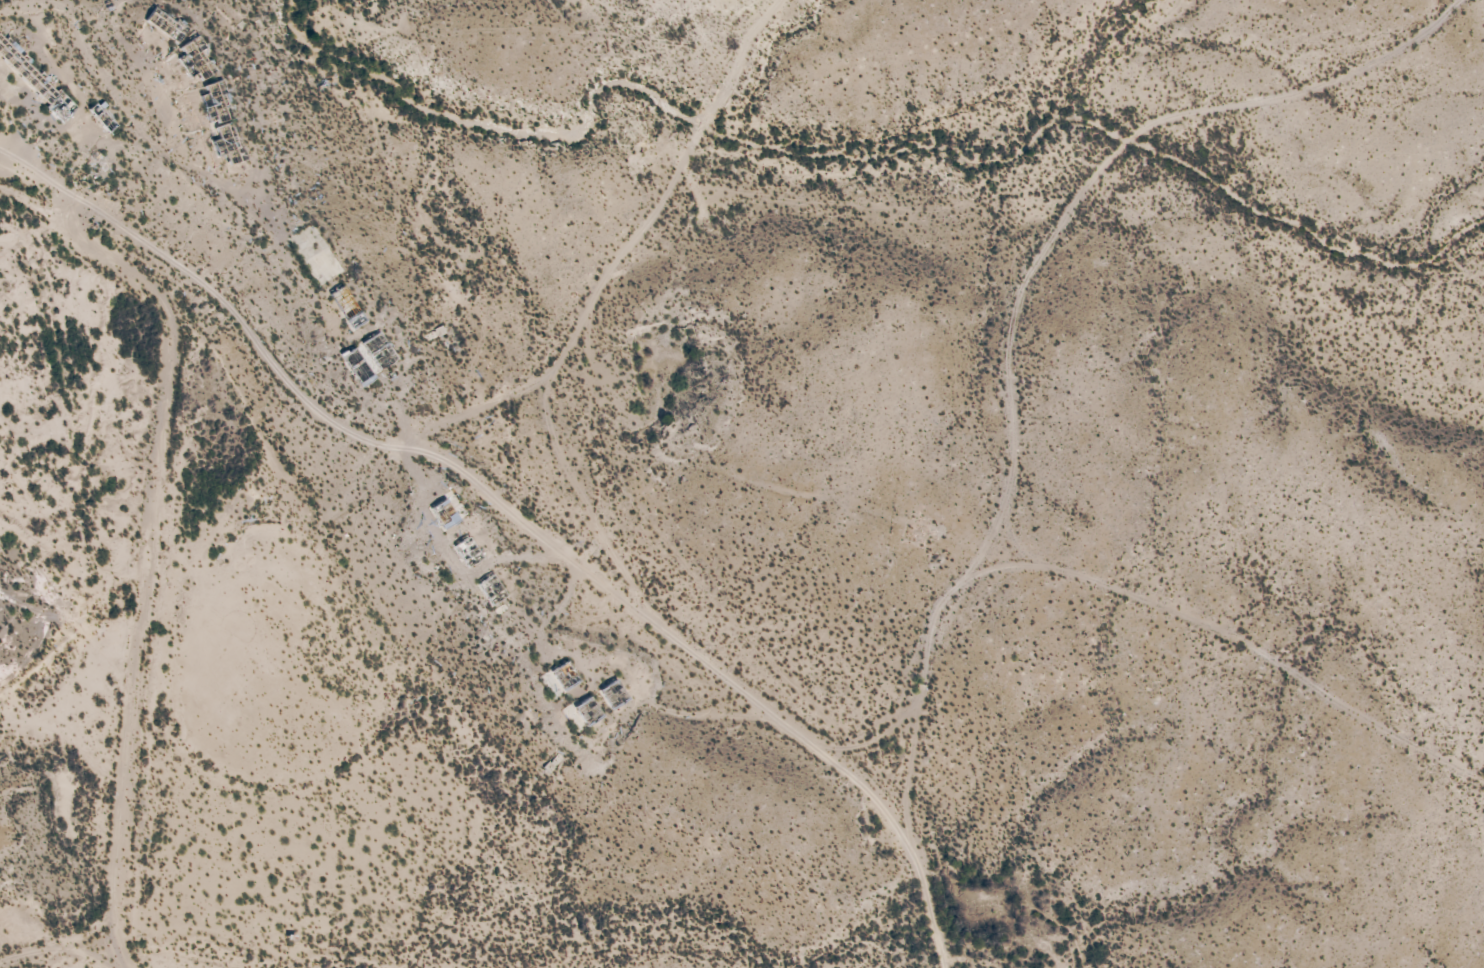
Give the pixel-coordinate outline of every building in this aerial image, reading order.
[(90,107),(93,119),(106,114),(102,103),(90,107)]
